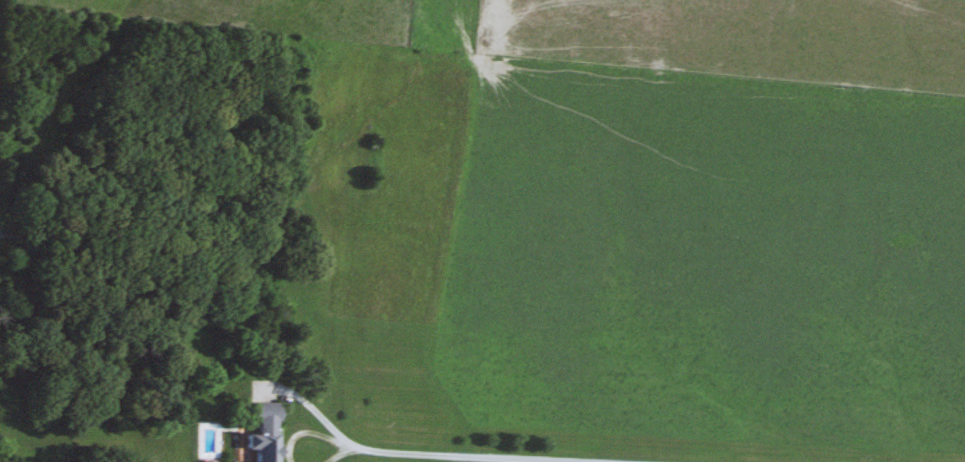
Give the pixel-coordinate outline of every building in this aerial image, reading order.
[(248,451),(248,461),(270,461),(272,406),(243,405),(242,451),(248,451)]
